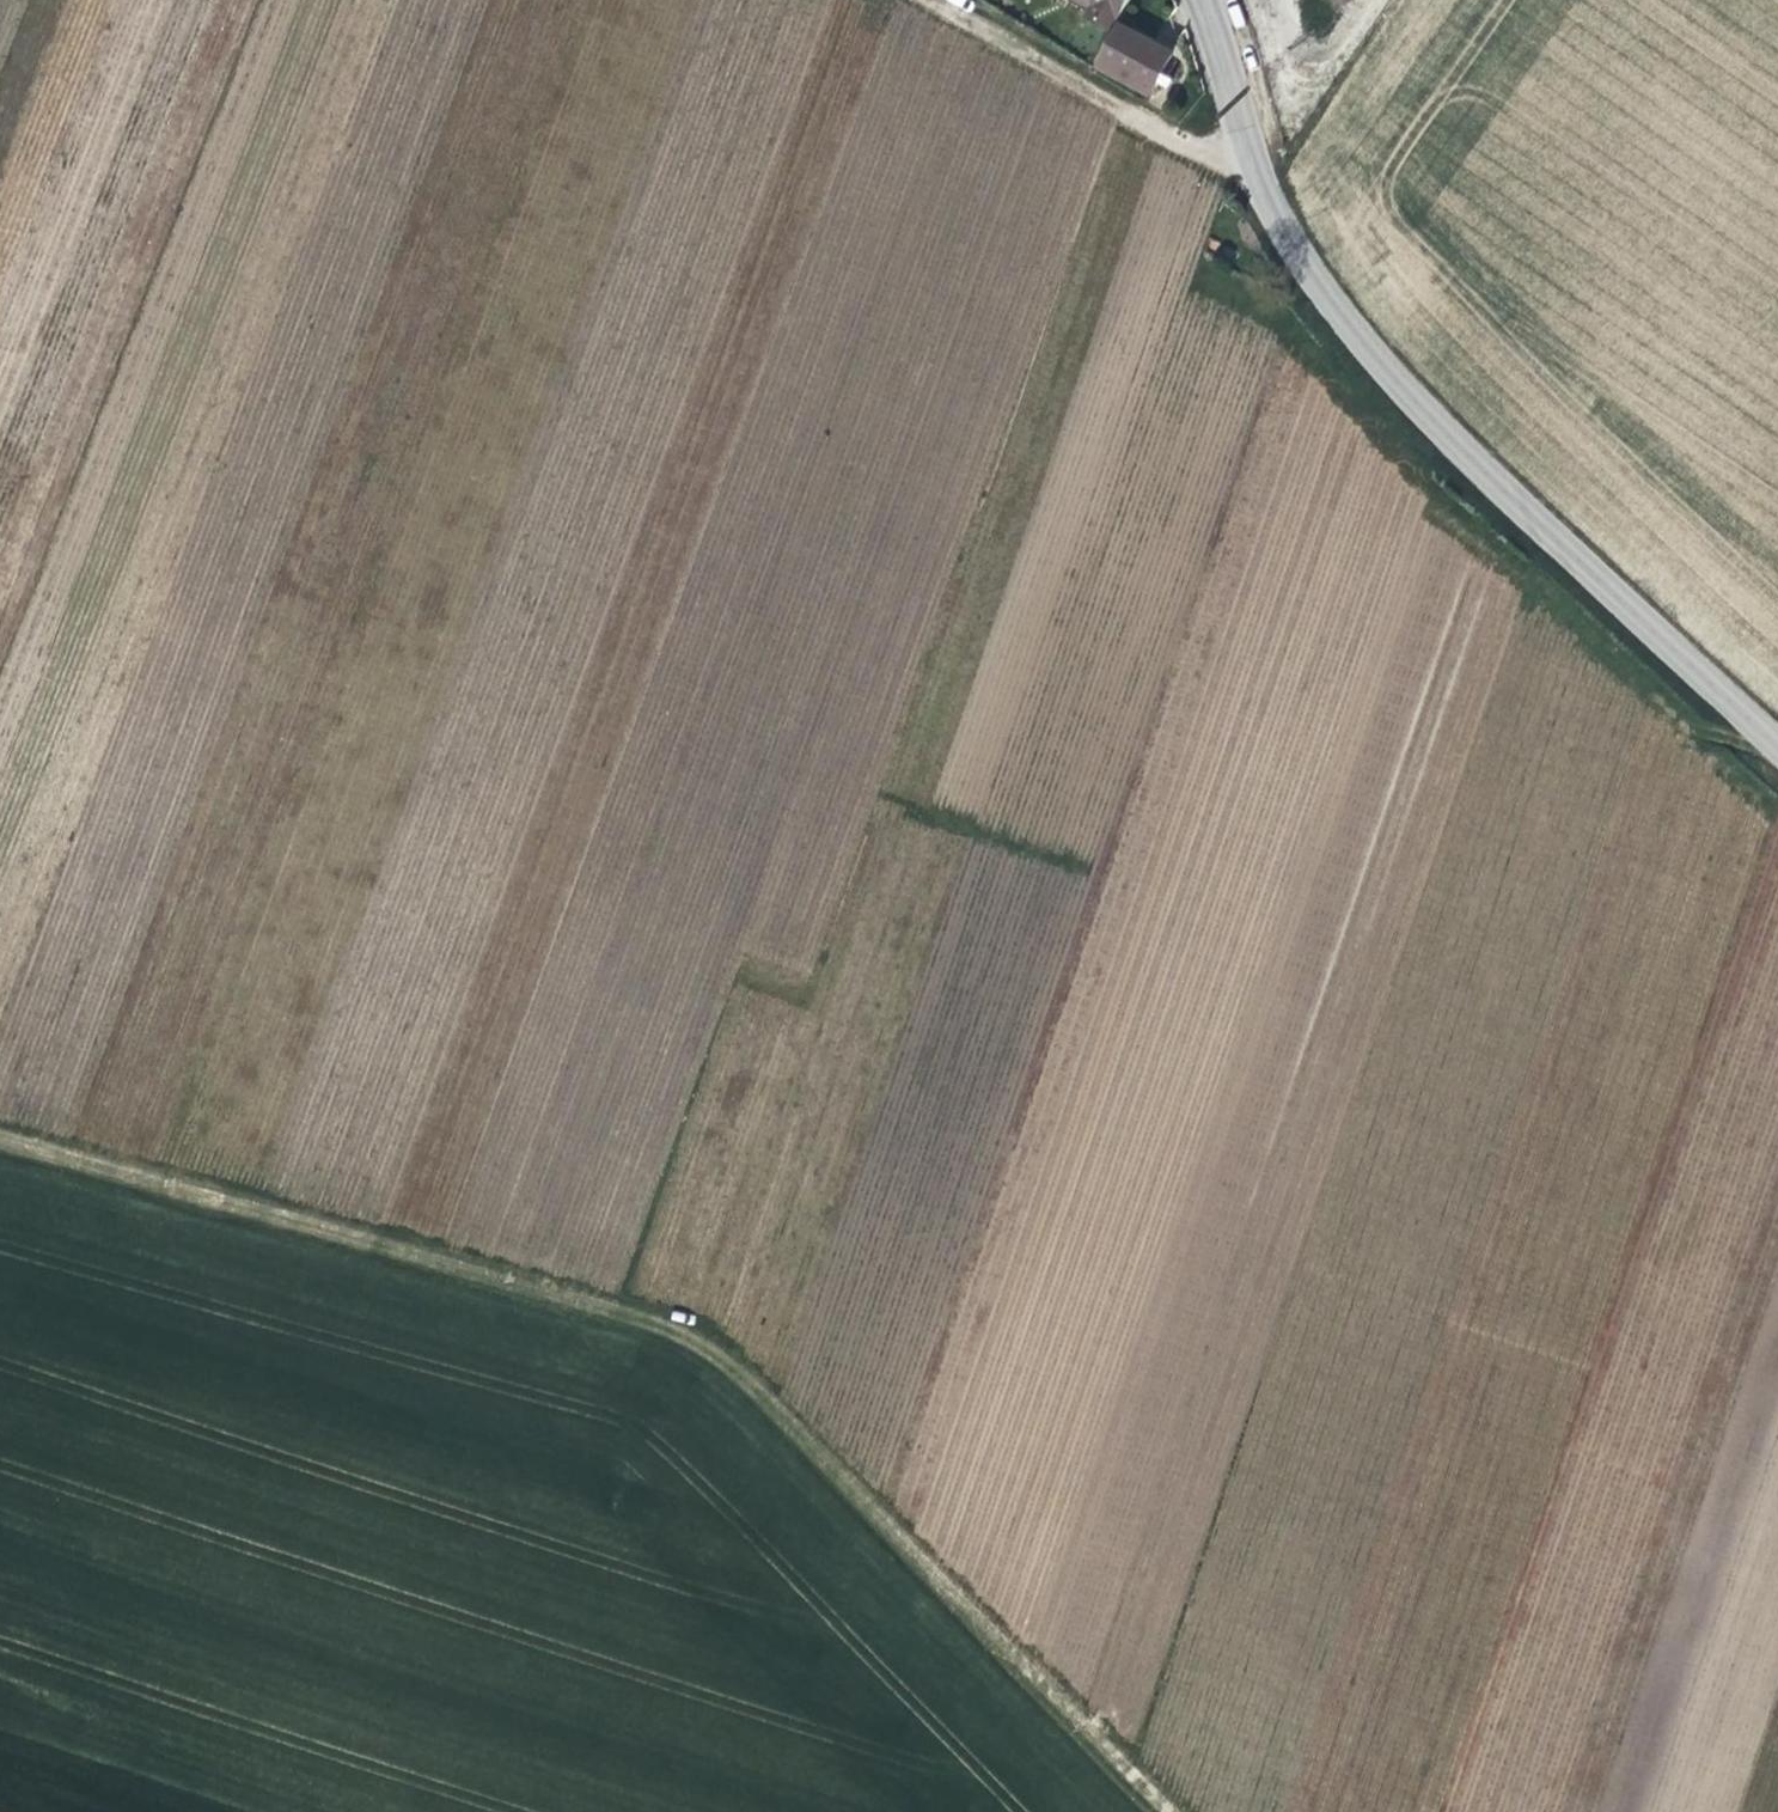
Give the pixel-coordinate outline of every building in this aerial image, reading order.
[(1090,7),(1085,17),(1110,31),(1128,0),(1078,0),(1090,7)] [(1161,75),(1172,55),(1117,26),(1095,66),(1149,96),(1156,84),(1168,90),(1172,81),(1168,79),(1161,75)]
